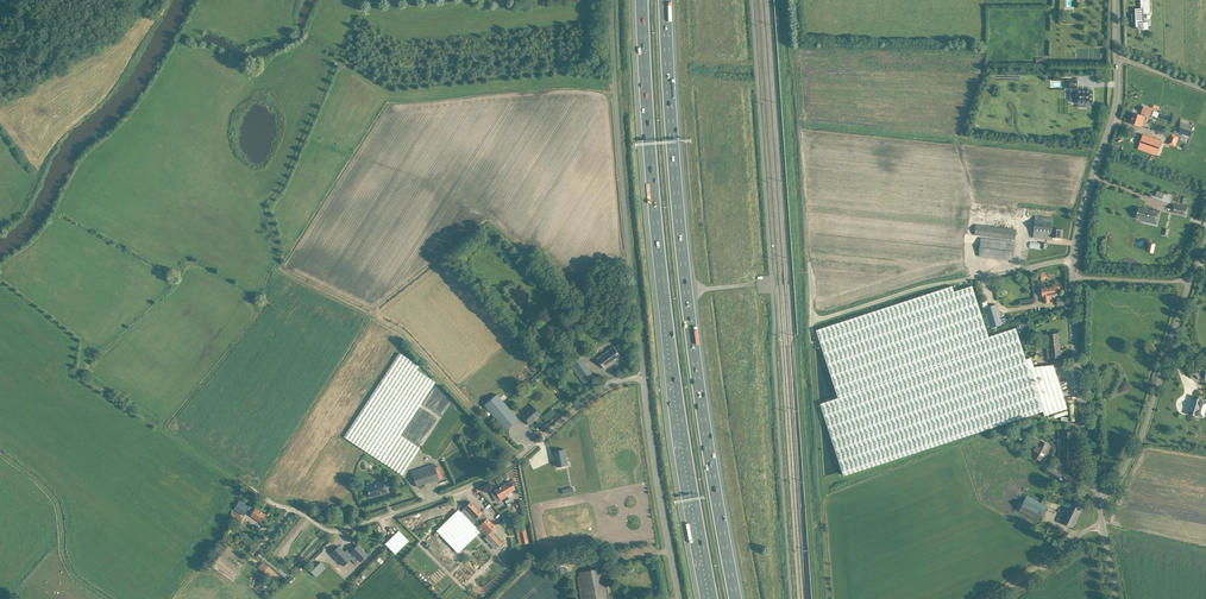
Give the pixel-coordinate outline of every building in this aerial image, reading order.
[(1140,6),(1143,6),(1143,8),(1135,8),(1135,22),(1135,29),(1137,29),(1139,29),(1139,28),(1144,28),(1144,14),(1151,14),(1150,0),(1140,0),(1140,6)] [(1092,103),(1092,90),(1077,90),(1077,88),(1077,80),(1067,80),(1067,88),(1071,88),(1071,99),(1075,99),(1075,103),(1092,103)] [(1149,117),(1152,109),(1143,106),(1140,115),(1134,113),(1130,123),(1142,127),(1146,115),(1149,117)] [(1120,140),(1131,143),(1134,136),(1123,132),(1120,140)] [(1162,141),(1143,134),(1138,148),(1157,155),(1162,141)] [(1188,209),(1173,204),(1172,208),(1173,208),(1172,211),(1186,215),(1188,209)] [(1149,210),(1138,207),(1136,217),(1147,220),(1147,218),(1157,220),(1156,223),(1157,224),(1160,211),(1153,209),(1152,212),(1149,212),(1149,210)] [(1035,216),(1033,238),(1052,240),(1053,237),(1061,238),(1062,229),(1052,228),(1053,218),(1035,216)] [(1016,229),(975,225),(974,236),(1015,241),(1016,229)] [(981,238),(978,256),(1013,260),(1015,242),(981,238)] [(972,285),(952,290),(951,286),(850,318),(816,329),(839,398),(820,404),(843,475),(949,441),(993,426),(1043,411),(1044,416),(1067,408),(1062,392),(1059,393),(1058,379),(1053,379),(1051,365),(1034,367),(1031,357),(1026,359),(1016,328),(988,337),(987,334),(972,285)] [(1056,286),(1055,286),(1041,288),(1044,303),(1050,302),(1049,295),(1057,294),(1056,291),(1060,291),(1059,286),(1056,286)] [(990,328),(1002,325),(997,304),(984,307),(990,328)] [(1048,334),(1049,347),(1047,348),(1048,358),(1060,357),(1058,333),(1048,334)] [(614,347),(598,359),(605,369),(622,357),(614,347)] [(344,437),(402,475),(419,448),(400,435),(435,382),(416,370),(419,366),(400,353),(344,437)] [(569,364),(584,384),(594,377),(581,359),(583,357),(581,354),(579,355),(580,356),(569,364)] [(506,430),(518,419),(497,394),(484,405),(506,430)] [(1205,409),(1205,401),(1198,398),(1193,414),(1203,417),(1205,409)] [(534,419),(539,415),(532,407),(522,416),(529,424),(533,421),(534,419)] [(464,436),(460,441),(465,445),(469,440),(464,436)] [(1043,461),(1051,446),(1035,438),(1030,448),(1033,449),(1030,455),(1043,461)] [(565,449),(555,451),(558,466),(568,464),(565,449)] [(411,471),(416,487),(439,479),(434,464),(411,471)] [(1062,474),(1048,467),(1045,471),(1059,479),(1062,474)] [(511,481),(510,481),(495,490),(495,491),(492,493),(497,501),(500,500),(501,500),(507,497),(508,498),(513,495),(511,491),(515,489),(513,486),(516,484),(514,480),(511,481)] [(367,487),(370,497),(379,494),(379,495),(387,492),(383,481),(377,483),(377,484),(367,487)] [(1014,509),(1040,520),(1046,506),(1025,496),(1021,505),(1017,503),(1014,509)] [(1063,509),(1057,520),(1072,527),(1084,503),(1070,496),(1067,502),(1064,509),(1063,509)] [(244,515),(249,507),(239,501),(234,508),(244,515)] [(453,515),(436,531),(451,546),(472,527),(474,525),(477,528),(478,527),(486,536),(490,532),(495,527),(487,518),(486,519),(481,514),(482,513),(471,502),(464,508),(474,517),(470,521),(462,513),(460,515),(456,518),(453,515)] [(261,522),(265,514),(255,508),(250,515),(261,522)] [(244,519),(239,516),(234,523),(239,527),(244,519)] [(522,543),(527,542),(525,529),(519,530),(522,543)] [(385,544),(395,554),(408,541),(398,531),(385,544)] [(245,549),(249,553),(253,549),(249,545),(245,549)] [(339,546),(331,553),(343,566),(351,559),(350,558),(353,554),(360,562),(368,554),(358,545),(351,551),(348,548),(344,552),(339,546)] [(263,562),(258,567),(263,572),(276,583),(281,577),(268,566),(263,562)] [(579,572),(584,598),(610,598),(604,568),(579,572)] [(263,589),(258,584),(254,588),(259,593),(263,589)] [(329,586),(325,590),(330,596),(338,589),(335,585),(331,588),(329,586)]
